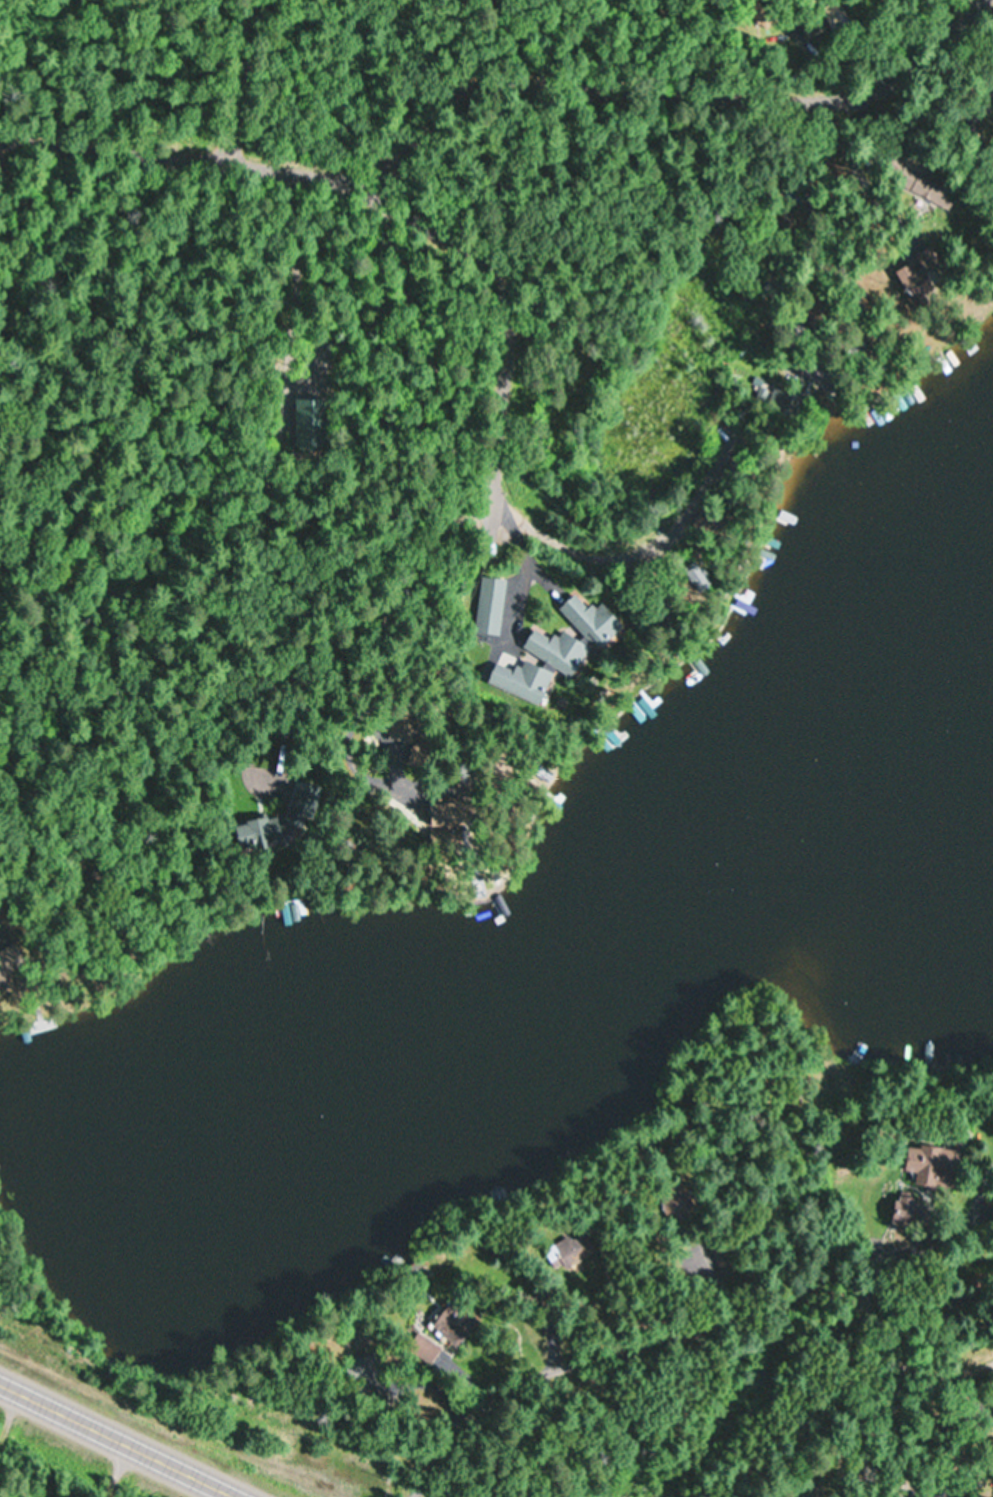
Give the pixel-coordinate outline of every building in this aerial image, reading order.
[(755,0),(750,0),(740,13),(763,31),(775,16),(755,0)] [(837,3),(824,11),(835,28),(848,20),(837,3)] [(949,209),(957,189),(888,159),(880,179),(949,209)] [(893,276),(917,303),(932,289),(908,263),(893,276)] [(793,390),(772,391),(773,405),(794,404),(793,390)] [(481,578),(474,639),(484,641),(485,634),(499,635),(504,580),(481,578)] [(596,650),(622,627),(599,601),(588,610),(574,595),(558,609),(596,650)] [(559,631),(552,641),(533,629),(522,648),(570,678),(588,649),(559,631)] [(539,706),(552,674),(518,660),(513,671),(495,663),(487,684),(539,706)] [(406,801),(388,794),(383,806),(402,813),(406,801)] [(451,808),(429,808),(429,836),(451,836),(451,808)] [(239,848),(265,848),(265,822),(239,822),(239,848)] [(932,1060),(947,1060),(947,1043),(932,1043),(932,1060)] [(913,1185),(958,1189),(961,1149),(907,1145),(905,1172),(914,1173),(913,1185)] [(696,1209),(683,1188),(659,1203),(672,1223),(696,1209)] [(892,1226),(918,1229),(921,1205),(895,1202),(892,1226)] [(544,1252),(557,1273),(596,1250),(583,1229),(544,1252)] [(409,1267),(418,1280),(429,1273),(420,1260),(409,1267)] [(473,1320),(458,1300),(429,1323),(444,1343),(473,1320)] [(406,1353),(428,1365),(439,1345),(417,1333),(406,1353)] [(363,1390),(385,1379),(370,1351),(349,1362),(363,1390)]
